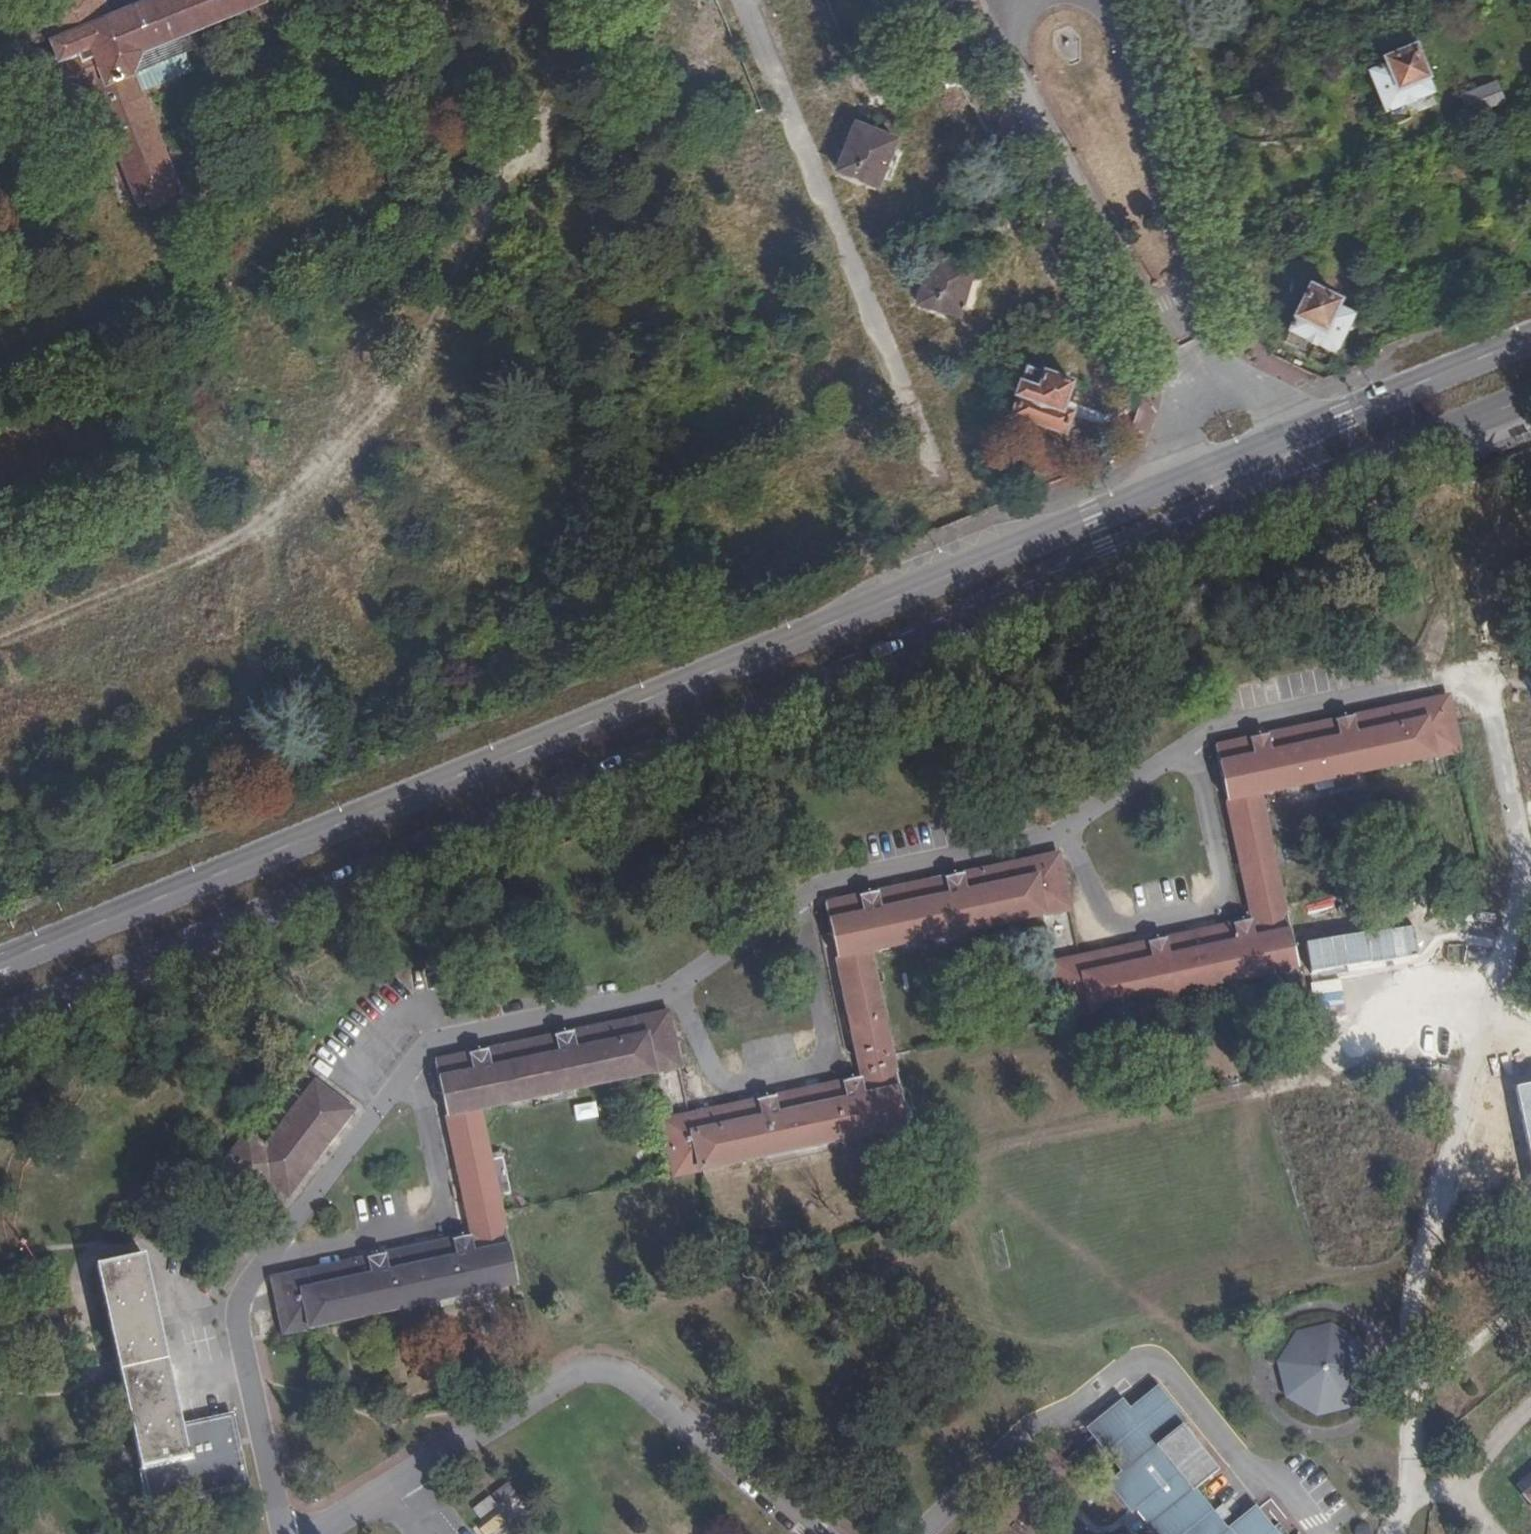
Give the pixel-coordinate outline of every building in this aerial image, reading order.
[(136,94),(128,72),(139,51),(175,36),(260,2),(259,0),(148,0),(105,17),(98,0),(41,0),(38,9),(56,59),(29,69),(44,107),(90,90),(135,204),(146,200),(151,209),(166,202),(164,193),(175,189),(136,94)] [(128,72),(136,94),(175,80),(169,61),(182,55),(175,36),(139,51),(128,72)] [(1402,103),(1430,92),(1419,66),(1436,60),(1426,40),(1385,57),(1386,62),(1368,70),(1389,123),(1409,116),(1406,112),(1402,103)] [(959,81),(941,91),(962,131),(954,135),(965,157),(991,143),(959,81)] [(1503,105),(1496,84),(1460,96),(1468,117),(1503,105)] [(1433,100),(1430,92),(1402,103),(1406,112),(1433,100)] [(873,183),(891,136),(852,121),(835,168),(873,183)] [(193,193),(190,184),(175,190),(179,198),(193,193)] [(956,318),(975,270),(936,256),(917,303),(956,318)] [(899,279),(900,300),(914,300),(914,279),(899,279)] [(1309,286),(1288,329),(1314,340),(1310,351),(1307,356),(1324,362),(1329,349),(1334,350),(1351,313),(1349,312),(1336,306),(1332,304),(1334,299),(1309,286)] [(1342,292),(1336,306),(1349,312),(1355,298),(1342,292)] [(1314,340),(1288,329),(1284,338),(1310,351),(1314,340)] [(1060,406),(1070,381),(1022,366),(1015,392),(1020,394),(1014,412),(1066,429),(1071,410),(1060,406)] [(1052,966),(1065,1020),(1297,968),(1257,797),(1456,752),(1444,697),(1212,749),(1251,921),(1052,966)] [(863,1080),(663,1121),(673,1178),(908,1128),(869,954),(1066,910),(1056,856),(821,908),(863,1080)] [(499,1201),(493,1166),(480,1111),(676,1069),(664,1016),(431,1065),(458,1185),(461,1200),(471,1238),(272,1281),(284,1338),(519,1285),(499,1201)] [(1512,1089),(1530,1181),(1530,1085),(1512,1089)] [(267,1187),(285,1197),(350,1115),(313,1087),(263,1152),(246,1136),(216,1177),(256,1204),(267,1187)] [(505,1163),(493,1166),(499,1201),(512,1198),(505,1163)] [(98,1274),(149,1512),(245,1493),(231,1423),(178,1433),(143,1266),(98,1274)] [(1285,1392),(1312,1409),(1343,1405),(1358,1382),(1352,1346),(1329,1332),(1295,1339),(1280,1365),(1285,1392)] [(1256,1512),(1225,1533),(1220,1527),(1225,1523),(1218,1512),(1211,1517),(1192,1493),(1217,1473),(1184,1431),(1187,1429),(1158,1391),(1129,1412),(1120,1403),(1085,1429),(1118,1470),(1110,1478),(1131,1507),(1135,1502),(1159,1533),(1180,1533),(1181,1533),(1273,1533),(1256,1512)] [(1530,1493),(1530,1474),(1515,1487),(1524,1499),(1530,1493)] [(494,1493),(503,1504),(516,1493),(509,1482),(494,1493)] [(1007,1526),(999,1533),(1015,1533),(1007,1526)]
